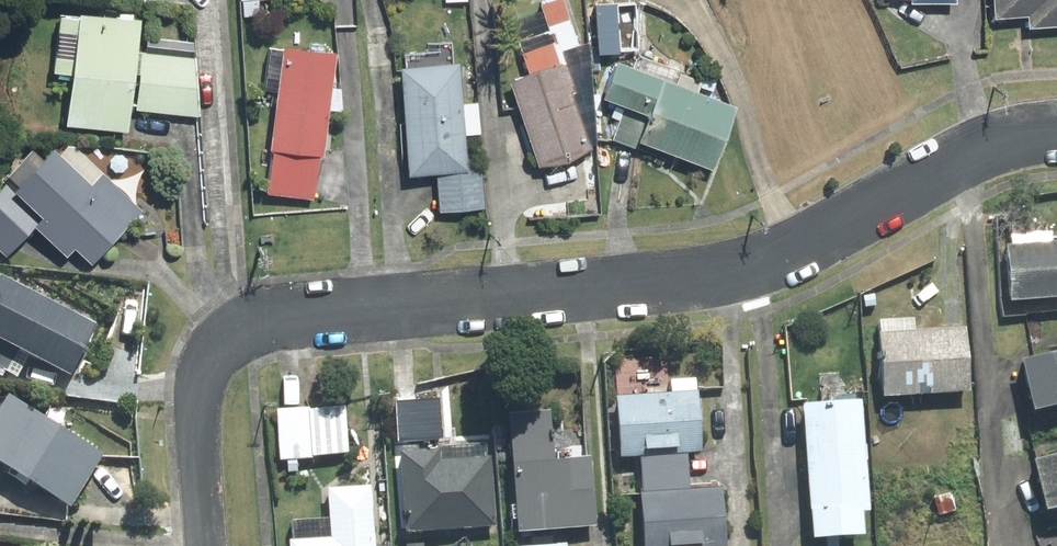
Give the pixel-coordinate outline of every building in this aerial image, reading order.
[(592,149),(573,95),(578,93),(564,52),(581,46),(564,0),(558,0),(542,6),(550,31),(519,42),(529,76),(512,82),(541,165),(569,163),(592,149)] [(996,19),(1029,17),(1030,29),(1056,27),(1056,0),(995,0),(996,19)] [(636,4),(597,6),(600,53),(638,50),(636,4)] [(69,125),(128,132),(141,22),(63,13),(55,75),(74,77),(69,125)] [(336,56),(285,50),(273,150),(276,150),(320,155),(324,156),(336,56)] [(142,53),(137,109),(196,115),(193,57),(142,53)] [(464,104),(461,64),(402,69),(411,177),(437,175),(468,172),(468,164),(465,135),(480,134),(478,103),(464,104)] [(626,107),(614,141),(638,150),(641,143),(714,170),(737,108),(619,64),(606,100),(626,107)] [(60,156),(54,151),(44,161),(33,150),(9,177),(11,179),(20,188),(16,192),(44,219),(36,228),(67,257),(76,249),(93,265),(142,211),(76,147),(68,147),(60,156)] [(320,155),(276,150),(269,193),(313,200),(320,155)] [(468,172),(437,175),(440,212),(485,209),(481,163),(468,164),(468,172)] [(11,179),(0,191),(0,251),(6,257),(36,228),(44,219),(16,192),(20,188),(11,179)] [(1056,301),(1056,246),(1001,251),(1005,305),(1056,301)] [(3,375),(5,370),(18,376),(31,353),(71,374),(99,322),(0,270),(0,374),(3,375)] [(966,397),(961,332),(914,335),(913,324),(875,326),(876,338),(873,338),(878,402),(966,397)] [(1015,368),(1026,417),(1056,410),(1056,358),(1015,368)] [(697,457),(691,383),(668,385),(669,398),(611,403),(615,462),(636,461),(638,481),(685,477),(683,459),(697,457)] [(72,505),(104,454),(9,394),(7,397),(0,397),(0,460),(72,505)] [(859,520),(856,394),(824,395),(824,409),(799,410),(803,543),(853,541),(853,520),(859,520)] [(427,407),(394,409),(395,446),(429,444),(427,407)] [(345,457),(341,411),(303,414),(306,460),(345,457)] [(303,414),(273,416),(276,464),(307,462),(306,460),(303,414)] [(544,417),(500,421),(512,539),(592,531),(585,462),(548,465),(544,417)] [(394,458),(400,538),(491,530),(484,450),(394,458)] [(1023,464),(1034,512),(1056,507),(1056,457),(1023,464)] [(685,477),(638,481),(639,498),(635,499),(639,545),(721,545),(716,493),(686,495),(685,477)] [(366,492),(323,495),(325,523),(288,525),(289,545),(370,545),(366,492)]
